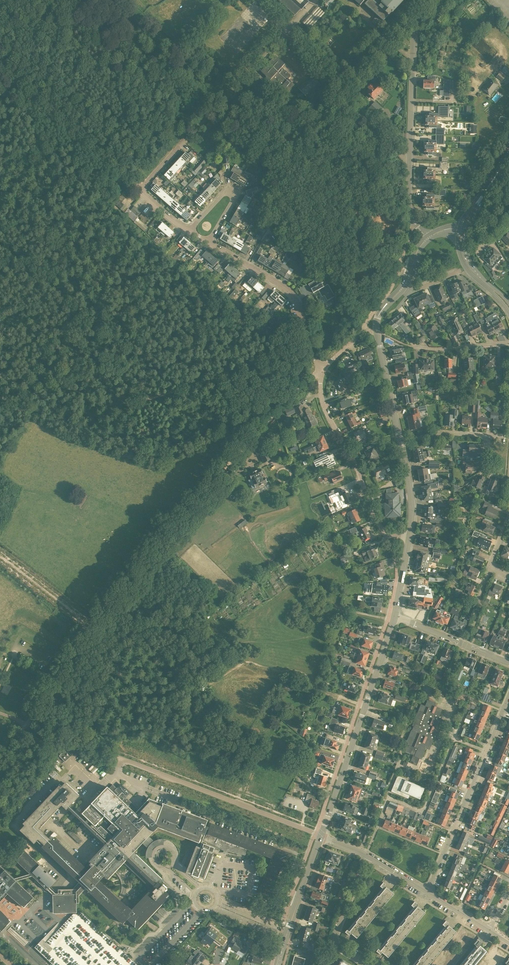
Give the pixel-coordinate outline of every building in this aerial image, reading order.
[(295,15),(301,9),(302,9),(308,2),(307,2),(309,0),(278,0),(295,15)] [(404,0),(384,0),(381,3),(382,4),(379,7),(371,0),(354,0),(360,5),(363,2),(365,4),(378,16),(377,18),(376,17),(372,22),(377,26),(381,21),(379,19),(380,18),(383,21),(391,12),(392,13),(404,0)] [(318,6),(302,21),(309,28),(324,13),(318,6)] [(294,84),(288,79),(290,77),(290,76),(290,75),(290,74),(282,67),(285,64),(275,55),(261,71),(267,78),(266,81),(277,86),(285,94),(294,84)] [(499,68),(508,77),(508,70),(502,65),(499,68)] [(298,88),(307,98),(321,86),(312,76),(298,88)] [(436,76),(428,76),(428,81),(424,81),(423,88),(433,89),(434,81),(436,81),(436,76)] [(499,85),(491,79),(482,89),(490,96),(499,85)] [(381,97),(384,93),(382,91),(375,83),(372,86),(371,85),(368,88),(369,89),(366,92),(368,94),(366,96),(369,99),(371,97),(374,100),(378,95),(381,97)] [(368,109),(375,116),(382,109),(375,102),(368,109)] [(425,116),(425,121),(437,121),(437,117),(440,117),(440,114),(448,115),(448,107),(438,107),(438,114),(427,114),(426,115),(426,116),(425,116)] [(399,109),(393,116),(396,119),(403,112),(399,109)] [(444,135),(436,135),(436,141),(426,141),(425,142),(425,143),(424,143),(424,148),(436,148),(436,144),(443,145),(444,135)] [(440,153),(436,153),(436,148),(424,148),(424,152),(425,152),(425,154),(426,155),(436,155),(435,156),(441,156),(441,153),(440,153)] [(185,152),(180,158),(186,164),(187,164),(194,157),(189,152),(189,153),(188,155),(185,152)] [(254,164),(258,158),(253,155),(252,157),(250,159),(251,159),(247,166),(249,167),(251,165),(252,166),(254,166),(254,165),(254,164)] [(186,164),(180,158),(175,164),(180,169),(182,170),(187,164),(186,164)] [(423,175),(435,175),(435,171),(442,172),(442,169),(447,169),(447,163),(442,162),(440,162),(440,169),(435,168),(425,168),(424,169),(424,171),(423,170),(423,175)] [(180,169),(175,164),(169,170),(176,176),(177,174),(176,173),(180,169)] [(170,181),(174,177),(176,176),(169,170),(164,175),(170,181)] [(242,175),(235,170),(230,178),(237,182),(242,175)] [(212,183),(211,185),(216,189),(221,183),(218,181),(221,178),(217,174),(210,181),(212,183)] [(243,176),(242,175),(237,182),(244,186),(247,180),(242,178),(243,176)] [(440,180),(435,180),(435,175),(423,175),(423,179),(424,180),(424,181),(425,182),(435,182),(435,183),(440,183),(440,180)] [(190,183),(188,185),(192,189),(194,187),(193,186),(196,182),(194,179),(190,183)] [(151,190),(157,195),(163,188),(161,187),(160,189),(153,183),(151,186),(153,188),(151,190)] [(216,189),(211,185),(209,183),(203,188),(205,190),(210,195),(216,189)] [(163,188),(157,195),(163,200),(170,193),(165,189),(164,190),(163,188)] [(422,202),(434,202),(434,198),(441,199),(441,196),(444,196),(446,196),(446,190),(439,189),(439,196),(434,195),(425,195),(424,196),(424,198),(422,198),(422,202)] [(200,193),(198,195),(205,201),(210,195),(205,190),(202,195),(200,193)] [(170,193),(163,200),(169,205),(174,199),(173,198),(174,197),(170,193)] [(200,206),(205,201),(198,195),(197,196),(199,198),(195,202),(200,206)] [(242,202),(249,207),(250,205),(253,200),(251,199),(246,195),(242,202)] [(121,203),(121,202),(118,199),(114,203),(120,209),(124,205),(121,203)] [(175,202),(176,200),(174,199),(169,205),(175,210),(179,206),(175,202)] [(188,211),(187,210),(190,206),(191,207),(194,204),(192,202),(189,206),(186,209),(181,215),(187,221),(189,218),(191,220),(193,218),(186,212),(188,211)] [(246,208),(248,209),(249,207),(242,202),(238,209),(243,212),(246,208)] [(439,207),(434,207),(434,202),(422,202),(422,206),(423,206),(423,208),(424,209),(434,210),(439,210),(439,207)] [(184,208),(183,209),(179,206),(175,210),(181,215),(186,209),(184,208)] [(137,217),(135,215),(132,213),(130,211),(128,208),(124,213),(133,222),(137,217)] [(242,219),(240,217),(243,212),(238,209),(234,216),(241,220),(242,219)] [(239,224),(240,222),(241,220),(234,216),(230,222),(236,226),(237,223),(239,224)] [(149,219),(148,218),(147,217),(143,220),(142,222),(137,218),(134,222),(135,223),(144,231),(147,227),(144,224),(149,219)] [(161,233),(162,235),(168,228),(162,223),(158,228),(162,232),(161,233)] [(227,243),(231,236),(229,235),(228,236),(223,233),(226,228),(222,226),(218,234),(222,236),(220,239),(227,243)] [(170,238),(174,233),(168,228),(162,235),(159,239),(156,243),(157,244),(164,236),(165,234),(170,238)] [(227,243),(234,247),(237,241),(238,239),(234,236),(233,237),(231,236),(227,243)] [(182,248),(184,249),(189,243),(184,238),(179,242),(184,246),(182,248)] [(237,241),(234,247),(240,251),(245,243),(243,242),(242,244),(237,241)] [(195,248),(189,243),(184,249),(185,251),(187,249),(191,253),(195,248)] [(247,245),(245,243),(240,251),(247,255),(250,249),(246,246),(247,245)] [(276,244),(273,250),(271,254),(273,255),(275,251),(276,252),(280,246),(276,244)] [(493,248),(483,259),(488,263),(485,266),(490,272),(493,270),(492,269),(502,258),(498,253),(499,253),(493,248)] [(282,261),(284,262),(290,252),(287,249),(287,253),(282,261)] [(201,250),(194,258),(197,260),(199,260),(202,256),(206,260),(205,261),(206,263),(212,256),(206,251),(204,253),(201,250)] [(293,255),(290,252),(284,262),(287,263),(289,259),(290,260),(293,255)] [(258,261),(264,265),(269,257),(267,256),(266,258),(261,255),(258,261)] [(218,261),(212,256),(206,263),(205,264),(207,266),(208,264),(212,268),(214,266),(218,261)] [(269,257),(264,265),(271,269),(276,260),(269,256),(269,257)] [(276,260),(271,269),(278,273),(283,264),(276,260)] [(228,275),(229,276),(235,269),(229,264),(225,269),(229,273),(228,275)] [(290,268),(283,264),(278,273),(285,277),(284,277),(288,279),(290,275),(287,273),(288,271),(290,268)] [(235,269),(229,276),(231,277),(230,278),(235,282),(237,279),(236,279),(241,274),(235,269)] [(244,283),(252,290),(258,283),(252,277),(250,276),(244,283)] [(320,277),(314,280),(317,285),(311,289),(313,293),(318,290),(320,294),(322,297),(324,296),(327,301),(334,297),(328,284),(324,287),(322,283),(323,282),(320,277)] [(215,288),(218,289),(223,283),(221,281),(215,288)] [(466,286),(463,281),(457,284),(461,292),(460,292),(461,293),(466,290),(467,293),(472,291),(469,284),(466,286)] [(266,290),(258,283),(252,290),(254,291),(255,289),(262,295),(266,290)] [(456,294),(460,292),(461,292),(457,284),(457,283),(450,286),(453,291),(449,292),(452,299),(457,296),(456,294)] [(433,290),(439,302),(447,298),(442,286),(433,290)] [(229,297),(232,300),(238,292),(235,289),(229,296),(229,297)] [(273,301),(274,302),(280,296),(274,291),(267,298),(272,302),(273,301)] [(426,293),(420,296),(424,305),(428,304),(430,308),(435,305),(434,303),(432,298),(429,299),(426,293)] [(274,302),(270,307),(272,309),(271,311),(271,312),(272,310),(274,311),(275,308),(276,309),(277,306),(278,306),(279,305),(281,307),(286,301),(280,296),(274,302)] [(422,306),(424,305),(420,296),(414,299),(416,304),(410,309),(416,318),(421,314),(420,312),(422,311),(420,307),(422,307),(422,306)] [(482,296),(478,298),(480,303),(481,305),(486,303),(482,296)] [(451,307),(449,304),(442,307),(444,312),(449,310),(448,308),(451,307)] [(264,314),(270,308),(268,306),(265,309),(264,309),(261,312),(264,315),(264,314)] [(270,307),(270,308),(264,314),(272,319),(273,317),(271,316),(273,314),(271,314),(271,312),(271,311),(272,309),(270,307)] [(401,323),(405,320),(401,314),(393,320),(398,326),(400,330),(402,329),(401,328),(404,326),(401,323)] [(490,317),(487,318),(488,318),(490,324),(495,332),(500,330),(497,324),(500,322),(498,318),(497,316),(493,318),(492,317),(490,317)] [(454,333),(451,335),(452,337),(452,338),(454,344),(459,342),(458,340),(460,339),(457,334),(463,332),(457,318),(449,322),(454,333)] [(487,318),(485,319),(487,322),(486,323),(485,325),(485,326),(487,329),(489,333),(490,335),(495,332),(490,324),(488,318),(487,318)] [(396,328),(399,332),(400,330),(398,326),(393,320),(387,325),(391,331),(396,328)] [(477,323),(473,325),(477,334),(482,332),(478,323),(477,323)] [(430,337),(432,340),(439,336),(436,330),(437,329),(435,325),(427,330),(431,336),(430,337)] [(477,334),(473,325),(465,329),(466,332),(469,331),(472,337),(477,334)] [(396,363),(400,362),(399,358),(402,358),(401,351),(402,351),(401,346),(392,348),(392,352),(393,359),(395,359),(396,363)] [(356,355),(359,361),(362,359),(362,360),(366,359),(367,362),(373,359),(368,349),(359,353),(356,355)] [(497,367),(496,367),(495,356),(488,357),(488,356),(485,356),(485,357),(484,357),(484,368),(492,367),(492,372),(497,372),(497,367)] [(464,359),(465,370),(470,370),(470,375),(475,374),(475,369),(473,369),(472,358),(464,359)] [(356,361),(355,362),(355,360),(344,365),(348,372),(350,371),(352,370),(358,367),(356,364),(357,363),(356,361)] [(411,370),(413,370),(413,374),(420,374),(420,370),(428,370),(428,371),(432,371),(432,370),(434,369),(433,360),(428,360),(425,360),(419,360),(420,367),(418,367),(418,364),(413,364),(413,367),(412,367),(411,368),(411,370)] [(453,371),(453,368),(452,368),(452,363),(451,360),(445,360),(445,368),(449,368),(449,371),(453,371)] [(406,371),(404,364),(394,367),(396,373),(406,371)] [(347,381),(348,380),(352,379),(352,377),(349,372),(343,374),(347,381)] [(455,382),(456,373),(448,373),(448,378),(450,378),(450,382),(455,382)] [(414,384),(420,382),(419,374),(412,375),(414,384)] [(354,390),(351,384),(347,386),(343,378),(334,382),(337,386),(338,386),(341,392),(345,390),(346,394),(354,390)] [(398,381),(399,388),(408,386),(407,380),(398,381)] [(413,403),(412,398),(412,397),(417,396),(416,391),(411,392),(411,395),(408,396),(408,395),(402,397),(403,401),(402,401),(402,405),(404,405),(413,403)] [(348,395),(341,397),(342,400),(341,401),(342,402),(340,403),(342,408),(352,405),(350,399),(348,400),(347,398),(349,397),(348,395)] [(295,408),(298,416),(302,414),(308,428),(317,424),(314,416),(312,417),(308,409),(304,411),(301,405),(295,408)] [(481,405),(475,405),(474,413),(475,413),(474,420),(477,420),(477,428),(482,428),(482,427),(487,428),(487,418),(481,418),(481,413),(480,413),(481,405)] [(426,406),(418,407),(418,409),(410,411),(411,416),(407,417),(408,421),(409,421),(410,430),(419,428),(417,418),(420,417),(419,412),(427,411),(426,406)] [(285,411),(287,416),(295,413),(293,407),(285,411)] [(345,419),(346,423),(355,418),(354,415),(356,414),(354,411),(345,416),(346,419),(345,419)] [(453,419),(458,419),(458,411),(452,411),(452,416),(446,416),(445,425),(453,426),(453,419)] [(502,421),(498,421),(499,412),(491,412),(490,418),(493,418),(493,428),(501,429),(502,421)] [(466,427),(470,428),(470,417),(462,416),(462,425),(466,426),(466,427)] [(357,421),(355,418),(346,423),(348,426),(349,425),(351,428),(360,423),(359,420),(357,421)] [(366,440),(366,439),(365,438),(369,436),(366,428),(353,433),(355,437),(355,438),(356,440),(357,441),(361,439),(361,441),(362,442),(363,442),(363,443),(364,443),(365,442),(366,441),(366,440)] [(309,449),(311,449),(325,442),(324,440),(325,439),(323,436),(323,437),(323,436),(314,440),(316,443),(308,447),(309,449)] [(254,445),(258,455),(261,454),(264,463),(270,460),(263,441),(254,445)] [(327,445),(325,442),(311,449),(311,450),(313,449),(314,451),(318,449),(320,452),(328,449),(328,448),(327,445)] [(364,451),(367,456),(376,451),(372,445),(367,448),(368,450),(364,451)] [(463,455),(471,455),(471,452),(479,452),(479,446),(469,445),(469,451),(464,450),(463,455)] [(413,453),(414,454),(414,457),(430,453),(429,450),(426,451),(422,452),(421,448),(413,450),(413,451),(412,452),(413,453)] [(379,458),(376,451),(367,456),(369,461),(372,459),(373,461),(379,458)] [(423,457),(424,457),(426,457),(427,457),(430,456),(430,453),(414,457),(415,460),(414,460),(415,462),(416,463),(422,462),(422,461),(424,461),(423,457)] [(324,457),(316,461),(318,465),(320,464),(321,464),(323,464),(324,463),(325,464),(326,464),(327,465),(328,466),(327,468),(336,464),(331,455),(328,456),(327,456),(326,456),(325,456),(324,457)] [(475,464),(470,464),(470,461),(463,461),(463,466),(466,466),(465,473),(472,474),(472,471),(475,471),(475,464)] [(386,470),(389,468),(387,463),(373,470),(377,478),(387,473),(386,470)] [(267,482),(265,478),(264,478),(262,474),(263,474),(261,469),(257,471),(253,473),(249,475),(251,479),(248,480),(252,489),(255,487),(255,488),(259,486),(263,484),(267,482)] [(339,472),(335,473),(335,472),(323,477),(325,481),(331,478),(333,484),(343,480),(339,472)] [(433,479),(428,480),(427,474),(419,476),(420,482),(424,481),(424,484),(433,483),(433,479)] [(469,479),(460,484),(462,487),(465,485),(467,488),(471,485),(480,489),(485,478),(480,476),(478,480),(476,479),(475,481),(473,480),(472,482),(471,481),(471,482),(469,479)] [(404,485),(402,480),(401,481),(399,477),(393,480),(396,486),(404,485)] [(500,483),(491,480),(488,488),(485,486),(483,493),(488,495),(490,490),(496,493),(500,483)] [(431,493),(430,489),(438,488),(437,483),(427,484),(428,487),(421,488),(421,491),(420,491),(421,494),(431,493)] [(351,502),(347,493),(345,494),(344,490),(328,497),(329,500),(337,496),(339,500),(341,500),(343,505),(351,502)] [(433,492),(431,493),(421,494),(422,498),(423,498),(423,501),(437,498),(436,496),(433,496),(433,492)] [(386,515),(387,515),(387,517),(391,517),(391,518),(392,519),(393,519),(394,519),(395,518),(395,517),(399,516),(399,515),(400,515),(400,508),(398,508),(398,494),(386,494),(387,509),(385,509),(386,515)] [(483,507),(487,509),(485,514),(494,518),(498,511),(491,508),(492,505),(485,502),(483,507)] [(343,515),(348,513),(350,517),(347,518),(349,522),(352,521),(353,524),(360,521),(357,514),(358,514),(356,510),(353,511),(352,508),(342,513),(343,515)] [(485,518),(484,520),(483,520),(481,524),(485,525),(483,530),(492,534),(495,528),(491,526),(492,523),(491,523),(492,521),(485,518)] [(247,523),(245,520),(237,526),(239,528),(247,523)] [(425,533),(431,533),(434,534),(435,527),(432,526),(426,525),(426,526),(422,525),(422,527),(421,527),(421,529),(422,530),(421,531),(425,532),(425,533)] [(370,537),(365,528),(357,532),(355,527),(354,528),(349,530),(351,535),(355,533),(357,536),(360,534),(363,541),(365,540),(366,541),(369,539),(369,538),(370,537)] [(491,542),(484,539),(485,536),(474,531),(472,536),(479,539),(476,546),(488,551),(491,542)] [(434,544),(436,544),(439,544),(440,540),(435,539),(422,537),(420,537),(419,545),(422,546),(423,546),(423,548),(427,548),(428,547),(432,548),(432,544),(434,544)] [(480,551),(474,548),(473,551),(472,554),(475,555),(472,561),(482,565),(484,559),(478,556),(479,553),(480,551)] [(378,556),(377,553),(375,553),(374,549),(369,551),(368,549),(361,551),(363,556),(368,554),(368,556),(367,556),(365,558),(365,560),(366,562),(371,560),(370,559),(377,557),(378,556)] [(355,557),(353,552),(340,558),(342,562),(355,557)] [(427,554),(422,553),(419,552),(419,554),(417,554),(417,555),(416,555),(416,558),(416,559),(426,561),(426,557),(430,558),(431,555),(427,555),(427,554)] [(426,561),(416,559),(416,561),(417,561),(416,565),(428,568),(429,564),(431,564),(431,562),(426,561)] [(385,571),(382,562),(375,565),(376,568),(373,568),(377,578),(385,575),(383,571),(385,571)] [(416,572),(419,573),(423,574),(426,575),(428,568),(416,565),(416,566),(415,565),(415,569),(416,569),(415,570),(416,571),(416,572)] [(469,571),(464,570),(462,575),(468,577),(470,574),(477,577),(479,571),(470,567),(469,571)] [(378,584),(370,583),(369,592),(374,593),(374,594),(377,594),(377,593),(387,594),(388,585),(386,585),(387,582),(379,583),(378,584)] [(464,586),(466,587),(464,593),(473,596),(474,593),(473,593),(475,586),(466,583),(464,586)] [(495,594),(499,595),(502,588),(496,585),(494,589),(491,588),(488,595),(494,597),(495,594)] [(417,597),(423,598),(433,599),(431,592),(431,589),(428,589),(428,587),(427,587),(425,587),(420,586),(414,586),(414,592),(417,592),(417,597)] [(382,600),(372,598),(366,597),(366,598),(362,598),(362,601),(365,601),(372,602),(371,606),(372,606),(375,607),(375,606),(381,607),(382,600)] [(432,606),(433,599),(423,598),(423,602),(418,602),(419,600),(408,598),(407,605),(408,605),(408,606),(416,607),(416,608),(427,609),(427,605),(432,606)] [(435,610),(440,603),(436,601),(432,608),(435,610)] [(455,608),(455,609),(453,614),(455,615),(454,619),(450,627),(453,628),(452,629),(456,630),(460,621),(457,620),(458,617),(459,609),(455,608)] [(494,608),(493,611),(489,610),(487,616),(496,619),(499,610),(494,608)] [(435,621),(439,623),(442,615),(444,610),(440,609),(440,611),(437,610),(436,612),(433,618),(436,619),(435,621)] [(446,616),(442,615),(439,623),(443,625),(444,623),(446,624),(449,618),(450,615),(447,614),(446,616)] [(463,623),(460,621),(456,630),(459,632),(460,631),(462,632),(466,624),(467,620),(464,619),(463,623)] [(371,626),(364,624),(363,629),(367,630),(366,632),(366,633),(374,635),(375,634),(376,632),(375,632),(376,629),(371,627),(371,626)] [(476,638),(480,640),(480,641),(483,642),(484,642),(486,638),(487,639),(490,633),(482,630),(481,633),(479,632),(476,638)] [(411,638),(408,637),(408,636),(400,634),(398,643),(401,644),(400,646),(404,647),(405,645),(408,646),(411,638)] [(491,645),(496,647),(500,638),(494,635),(490,644),(491,644),(491,645)] [(372,645),(371,645),(372,642),(359,638),(358,641),(362,642),(361,645),(370,649),(371,648),(372,645)] [(506,640),(500,638),(496,647),(501,650),(502,649),(506,640)] [(424,655),(427,656),(432,644),(430,643),(430,641),(428,640),(426,641),(423,650),(426,651),(424,655)] [(435,645),(432,644),(427,656),(430,658),(431,653),(435,655),(438,646),(438,644),(436,644),(435,645)] [(443,661),(444,658),(450,660),(453,652),(451,651),(450,651),(449,650),(448,649),(447,650),(444,649),(442,654),(441,653),(440,656),(441,657),(440,660),(443,661)] [(351,654),(353,655),(367,660),(368,657),(369,654),(369,653),(359,650),(358,653),(354,652),(354,653),(351,652),(351,654)] [(404,662),(408,663),(410,657),(406,656),(406,657),(403,656),(404,655),(395,652),(394,655),(393,654),(392,658),(393,658),(392,658),(401,661),(402,659),(404,660),(404,662)] [(366,662),(367,660),(353,655),(352,658),(356,660),(355,663),(365,666),(365,665),(365,666),(366,663),(366,662)] [(464,666),(465,666),(464,669),(468,671),(469,668),(472,669),(476,661),(475,661),(472,659),(472,660),(469,659),(469,661),(467,660),(464,666)] [(475,672),(476,670),(473,676),(473,678),(476,679),(477,676),(484,679),(485,676),(486,676),(487,671),(489,667),(488,667),(489,665),(486,664),(485,665),(482,664),(481,666),(478,673),(475,672)] [(363,671),(350,666),(349,670),(353,671),(352,674),(361,677),(361,676),(362,676),(362,674),(363,671)] [(388,674),(387,675),(396,677),(397,677),(398,674),(398,675),(399,674),(400,674),(401,671),(398,671),(398,670),(390,667),(389,670),(388,671),(387,673),(388,674)] [(492,678),(493,679),(490,684),(494,685),(494,686),(497,687),(498,684),(503,672),(496,670),(494,675),(492,678)] [(342,678),(349,680),(348,684),(346,683),(345,687),(347,688),(347,690),(355,693),(355,692),(356,692),(357,691),(357,690),(356,689),(357,686),(353,685),(353,684),(353,683),(352,683),(354,677),(343,672),(341,676),(343,677),(342,678)] [(383,687),(392,690),(393,687),(396,688),(397,684),(395,683),(395,682),(390,681),(390,682),(385,680),(384,683),(384,684),(383,685),(383,686),(383,687)] [(288,691),(290,685),(282,681),(279,687),(288,691)] [(378,701),(386,704),(390,705),(392,697),(389,696),(386,695),(383,694),(381,693),(379,698),(378,701)] [(436,740),(437,741),(438,738),(437,738),(440,729),(438,728),(440,721),(441,722),(442,720),(441,719),(442,717),(439,716),(442,709),(434,706),(436,703),(428,699),(425,706),(421,704),(412,726),(414,726),(412,730),(411,730),(406,744),(403,751),(413,755),(410,763),(417,765),(420,759),(421,759),(426,748),(429,750),(434,740),(436,741),(436,740)] [(485,705),(482,710),(489,713),(491,708),(485,705)] [(334,707),(332,713),(347,718),(348,717),(349,717),(349,715),(349,714),(350,710),(340,706),(340,707),(337,706),(337,708),(334,707)] [(482,710),(480,716),(487,718),(489,713),(482,710)] [(477,715),(475,720),(484,724),(487,718),(480,716),(477,715)] [(374,719),(372,727),(382,730),(385,723),(374,719)] [(482,729),(484,724),(475,720),(473,725),(482,729)] [(331,731),(333,731),(333,732),(337,734),(338,733),(342,734),(343,734),(344,731),(343,731),(344,727),(342,727),(342,726),(336,724),(335,725),(333,724),(331,731)] [(470,731),(471,731),(480,735),(482,729),(473,725),(472,725),(470,731)] [(478,740),(480,735),(471,731),(470,733),(472,734),(471,737),(478,740)] [(367,740),(374,742),(375,739),(378,740),(379,737),(376,736),(369,733),(367,740)] [(326,734),(325,738),(323,747),(328,749),(329,747),(337,750),(337,749),(338,749),(339,747),(338,747),(338,746),(339,743),(332,741),(334,736),(326,734)] [(374,743),(374,742),(367,740),(365,748),(372,750),(373,746),(376,747),(377,744),(374,743)] [(65,762),(72,756),(66,749),(65,749),(63,746),(57,751),(60,754),(60,753),(61,754),(59,756),(65,762)] [(508,750),(508,749),(502,746),(499,753),(506,756),(508,750)] [(464,751),(468,752),(467,754),(464,753),(463,756),(472,760),(475,754),(471,753),(473,750),(466,747),(464,751)] [(363,753),(360,760),(368,763),(370,756),(363,753)] [(504,763),(506,756),(499,753),(496,760),(497,760),(495,763),(501,765),(505,767),(506,765),(502,763),(502,762),(504,763)] [(333,763),(334,760),(327,757),(327,756),(323,754),(322,755),(320,754),(319,758),(322,760),(321,763),(331,767),(332,766),(333,766),(333,764),(333,763)] [(461,761),(463,763),(470,765),(472,760),(463,756),(461,761)] [(369,766),(370,764),(368,763),(360,760),(358,768),(365,770),(367,766),(369,766)] [(470,765),(463,763),(461,768),(468,771),(470,765)] [(95,766),(93,765),(89,769),(94,774),(100,767),(97,765),(96,766),(95,766)] [(491,765),(488,772),(496,775),(498,768),(491,765)] [(325,783),(327,778),(320,776),(322,770),(316,768),(313,777),(314,777),(315,778),(313,784),(316,785),(317,784),(324,786),(325,786),(326,783),(325,783)] [(450,770),(445,768),(440,781),(445,784),(446,781),(445,780),(447,777),(446,777),(448,773),(449,773),(450,770)] [(468,771),(461,768),(459,773),(466,776),(468,771)] [(493,781),(496,775),(488,772),(486,778),(493,781)] [(369,774),(368,777),(367,776),(356,773),(354,781),(364,784),(364,783),(367,784),(368,783),(369,778),(375,780),(377,777),(369,774)] [(454,776),(454,778),(457,779),(463,781),(466,776),(459,773),(458,776),(456,776),(454,776)] [(420,800),(422,795),(424,790),(425,788),(423,787),(423,788),(407,781),(407,780),(406,780),(406,779),(398,776),(391,792),(393,792),(398,795),(408,799),(409,795),(420,800)] [(457,779),(454,778),(452,782),(455,784),(454,784),(461,787),(463,781),(457,779)] [(69,783),(81,793),(84,789),(72,779),(69,783)] [(488,780),(486,786),(483,792),(490,795),(493,789),(492,788),(493,785),(494,782),(493,781),(488,780)] [(81,814),(82,815),(88,820),(86,822),(79,815),(77,814),(74,811),(69,806),(79,796),(70,787),(65,783),(61,788),(59,786),(23,824),(25,825),(20,830),(34,843),(35,842),(38,839),(45,845),(44,845),(42,847),(66,870),(71,874),(79,882),(72,889),(58,889),(58,896),(54,896),(54,912),(75,912),(75,903),(79,903),(79,896),(86,889),(122,924),(127,919),(138,929),(143,924),(146,920),(149,917),(168,897),(169,896),(164,892),(167,889),(162,885),(161,887),(158,884),(160,883),(162,880),(134,853),(140,845),(142,842),(143,843),(143,844),(145,845),(146,847),(147,846),(148,848),(151,845),(153,842),(152,841),(153,840),(149,837),(148,837),(147,836),(153,831),(154,832),(158,827),(184,837),(198,843),(198,845),(197,847),(196,847),(191,861),(188,869),(187,871),(187,873),(192,875),(194,876),(198,878),(199,877),(200,878),(204,879),(207,871),(214,854),(213,853),(213,851),(215,848),(206,845),(207,843),(202,841),(205,835),(207,829),(209,830),(207,833),(209,834),(208,835),(206,835),(203,841),(212,845),(224,851),(225,849),(226,850),(228,851),(228,852),(245,856),(246,850),(245,850),(246,848),(272,858),(258,895),(263,897),(268,899),(282,862),(287,864),(291,854),(267,845),(212,824),(210,828),(205,826),(207,821),(188,813),(149,799),(135,813),(133,811),(137,808),(112,784),(112,785),(111,787),(109,788),(107,787),(105,790),(102,792),(97,797),(91,804),(81,814)] [(351,789),(349,793),(362,797),(363,794),(365,791),(361,789),(351,786),(351,787),(350,789),(351,789)] [(450,787),(449,790),(450,791),(449,794),(447,794),(446,796),(449,797),(456,800),(458,794),(455,793),(457,790),(450,787)] [(488,802),(491,803),(493,800),(493,798),(493,796),(490,795),(483,792),(480,799),(488,802)] [(363,798),(362,797),(349,793),(348,796),(348,795),(347,798),(347,799),(356,803),(357,799),(362,800),(362,799),(363,799),(363,798)] [(310,803),(309,807),(317,810),(319,802),(314,800),(315,797),(307,794),(305,802),(310,803)] [(449,797),(447,802),(454,805),(456,800),(449,797)] [(485,808),(488,802),(480,799),(478,806),(477,809),(485,812),(486,809),(485,808)] [(447,802),(445,807),(451,810),(454,805),(447,802)] [(352,813),(356,815),(358,808),(355,807),(355,806),(351,804),(350,805),(346,804),(344,807),(343,809),(343,810),(352,814),(352,813)] [(449,816),(451,810),(445,807),(442,813),(449,816)] [(497,817),(501,819),(506,809),(501,807),(497,817)] [(484,815),(485,812),(477,809),(475,812),(472,810),(469,817),(477,820),(479,814),(484,815)] [(415,812),(413,817),(412,819),(415,820),(417,821),(418,818),(420,814),(415,812)] [(447,821),(449,816),(442,813),(440,818),(447,821)] [(341,817),(339,822),(356,828),(356,825),(350,823),(351,819),(342,816),(342,817),(341,817)] [(474,826),(477,820),(469,817),(467,824),(470,825),(469,828),(474,831),(476,827),(474,826)] [(444,826),(447,821),(440,818),(438,824),(444,826)] [(382,827),(388,830),(392,820),(390,819),(389,819),(388,821),(385,820),(382,827)] [(393,832),(397,825),(394,823),(394,821),(392,820),(388,830),(393,832)] [(355,830),(356,828),(339,822),(338,827),(338,828),(351,833),(352,830),(351,830),(351,829),(355,830)] [(400,824),(399,826),(397,825),(393,832),(399,834),(403,825),(400,824)] [(404,837),(408,829),(404,828),(405,826),(403,825),(399,834),(404,837)] [(410,839),(413,831),(408,829),(404,837),(410,839)] [(79,844),(82,841),(70,830),(67,833),(79,844)] [(423,830),(421,835),(418,833),(415,841),(420,843),(424,836),(426,831),(423,830)] [(415,841),(418,833),(413,831),(410,839),(415,841)] [(463,832),(461,837),(464,839),(467,840),(470,841),(471,838),(468,837),(469,834),(463,832)] [(426,846),(429,838),(424,836),(420,843),(426,846)] [(486,844),(485,847),(487,848),(491,841),(479,836),(477,840),(486,844)] [(461,837),(459,843),(462,844),(465,846),(466,846),(467,847),(468,845),(469,844),(470,841),(467,840),(464,839),(461,837)] [(292,843),(293,841),(286,839),(283,846),(297,852),(300,844),(296,843),(295,844),(292,843)] [(47,890),(56,880),(25,851),(16,861),(30,874),(14,879),(11,876),(11,877),(9,875),(10,875),(0,866),(0,902),(2,900),(8,894),(21,906),(22,906),(24,908),(34,898),(16,881),(32,876),(47,890)] [(325,861),(325,864),(328,865),(329,862),(337,866),(339,860),(340,856),(329,852),(327,856),(325,861)] [(468,853),(466,857),(478,862),(480,858),(468,853)] [(455,858),(453,864),(465,869),(467,866),(460,864),(462,860),(455,858)] [(470,871),(465,869),(453,864),(451,869),(460,873),(461,870),(469,874),(470,871)] [(460,873),(451,869),(448,875),(461,880),(462,877),(459,876),(460,873)] [(489,876),(488,878),(491,880),(498,883),(501,878),(494,874),(493,877),(489,876)] [(318,881),(326,884),(326,883),(329,884),(330,881),(327,880),(328,878),(320,875),(318,881)] [(461,880),(448,875),(446,880),(452,883),(453,880),(460,883),(462,880),(461,880)] [(488,878),(487,880),(490,882),(489,885),(495,888),(498,883),(491,880),(488,878)] [(452,883),(446,880),(444,886),(450,889),(451,886),(454,887),(455,884),(452,883)] [(328,886),(325,885),(326,884),(318,881),(315,887),(323,890),(324,888),(327,889),(328,886)] [(353,935),(357,938),(394,893),(391,891),(384,885),(385,884),(384,883),(383,882),(379,886),(381,888),(347,930),(345,932),(348,935),(349,935),(351,934),(353,935)] [(484,887),(483,889),(486,890),(493,894),(495,888),(489,885),(486,883),(484,887)] [(458,898),(463,900),(467,889),(463,887),(458,898)] [(486,890),(483,895),(490,899),(493,894),(486,890)] [(321,893),(321,894),(316,892),(313,891),(310,897),(319,900),(319,899),(322,900),(320,904),(326,907),(328,903),(328,901),(325,900),(327,895),(321,893)] [(490,899),(483,895),(480,900),(487,904),(490,899)] [(485,909),(487,904),(480,900),(478,906),(485,909)] [(384,954),(387,957),(425,912),(422,910),(415,904),(416,903),(415,902),(414,901),(410,905),(413,907),(378,949),(376,951),(379,954),(380,955),(382,953),(384,954)] [(318,911),(318,910),(316,909),(317,908),(313,907),(313,908),(308,907),(307,910),(306,909),(305,913),(315,916),(316,912),(319,913),(320,911),(318,911)] [(1,932),(11,921),(9,919),(0,909),(0,930),(1,932)] [(59,923),(48,933),(42,941),(40,942),(38,944),(35,948),(33,950),(50,964),(137,964),(134,963),(133,961),(131,960),(123,952),(82,914),(79,917),(75,913),(71,917),(70,919),(63,926),(61,925),(59,923)] [(317,917),(314,916),(315,916),(305,913),(304,915),(305,916),(304,919),(309,921),(309,922),(312,923),(313,919),(316,920),(317,917)] [(456,932),(453,930),(446,924),(447,922),(446,921),(445,920),(441,924),(444,926),(412,964),(428,964),(456,932)] [(502,921),(501,923),(498,922),(496,925),(506,929),(508,923),(502,921)] [(300,930),(299,933),(308,936),(311,928),(307,927),(307,928),(302,927),(301,930),(300,930)] [(217,940),(224,945),(227,938),(218,931),(216,934),(210,930),(202,941),(205,944),(206,942),(210,945),(214,939),(217,941),(217,940)] [(306,943),(308,936),(299,933),(299,936),(299,937),(298,940),(303,941),(303,942),(306,943)] [(238,950),(244,953),(247,948),(242,944),(243,942),(234,937),(233,939),(230,943),(234,945),(232,948),(237,951),(238,950)] [(479,942),(477,940),(476,939),(473,943),(475,945),(459,964),(475,964),(487,951),(484,949),(480,945),(482,943),(479,941),(479,942)] [(259,955),(260,953),(254,951),(252,957),(249,956),(247,962),(255,964),(260,964),(262,964),(263,960),(265,956),(259,955)] [(189,958),(184,964),(196,964),(197,964),(198,964),(200,962),(198,960),(202,956),(198,953),(194,958),(191,956),(189,958)] [(305,959),(294,956),(292,964),(303,964),(305,959)]
